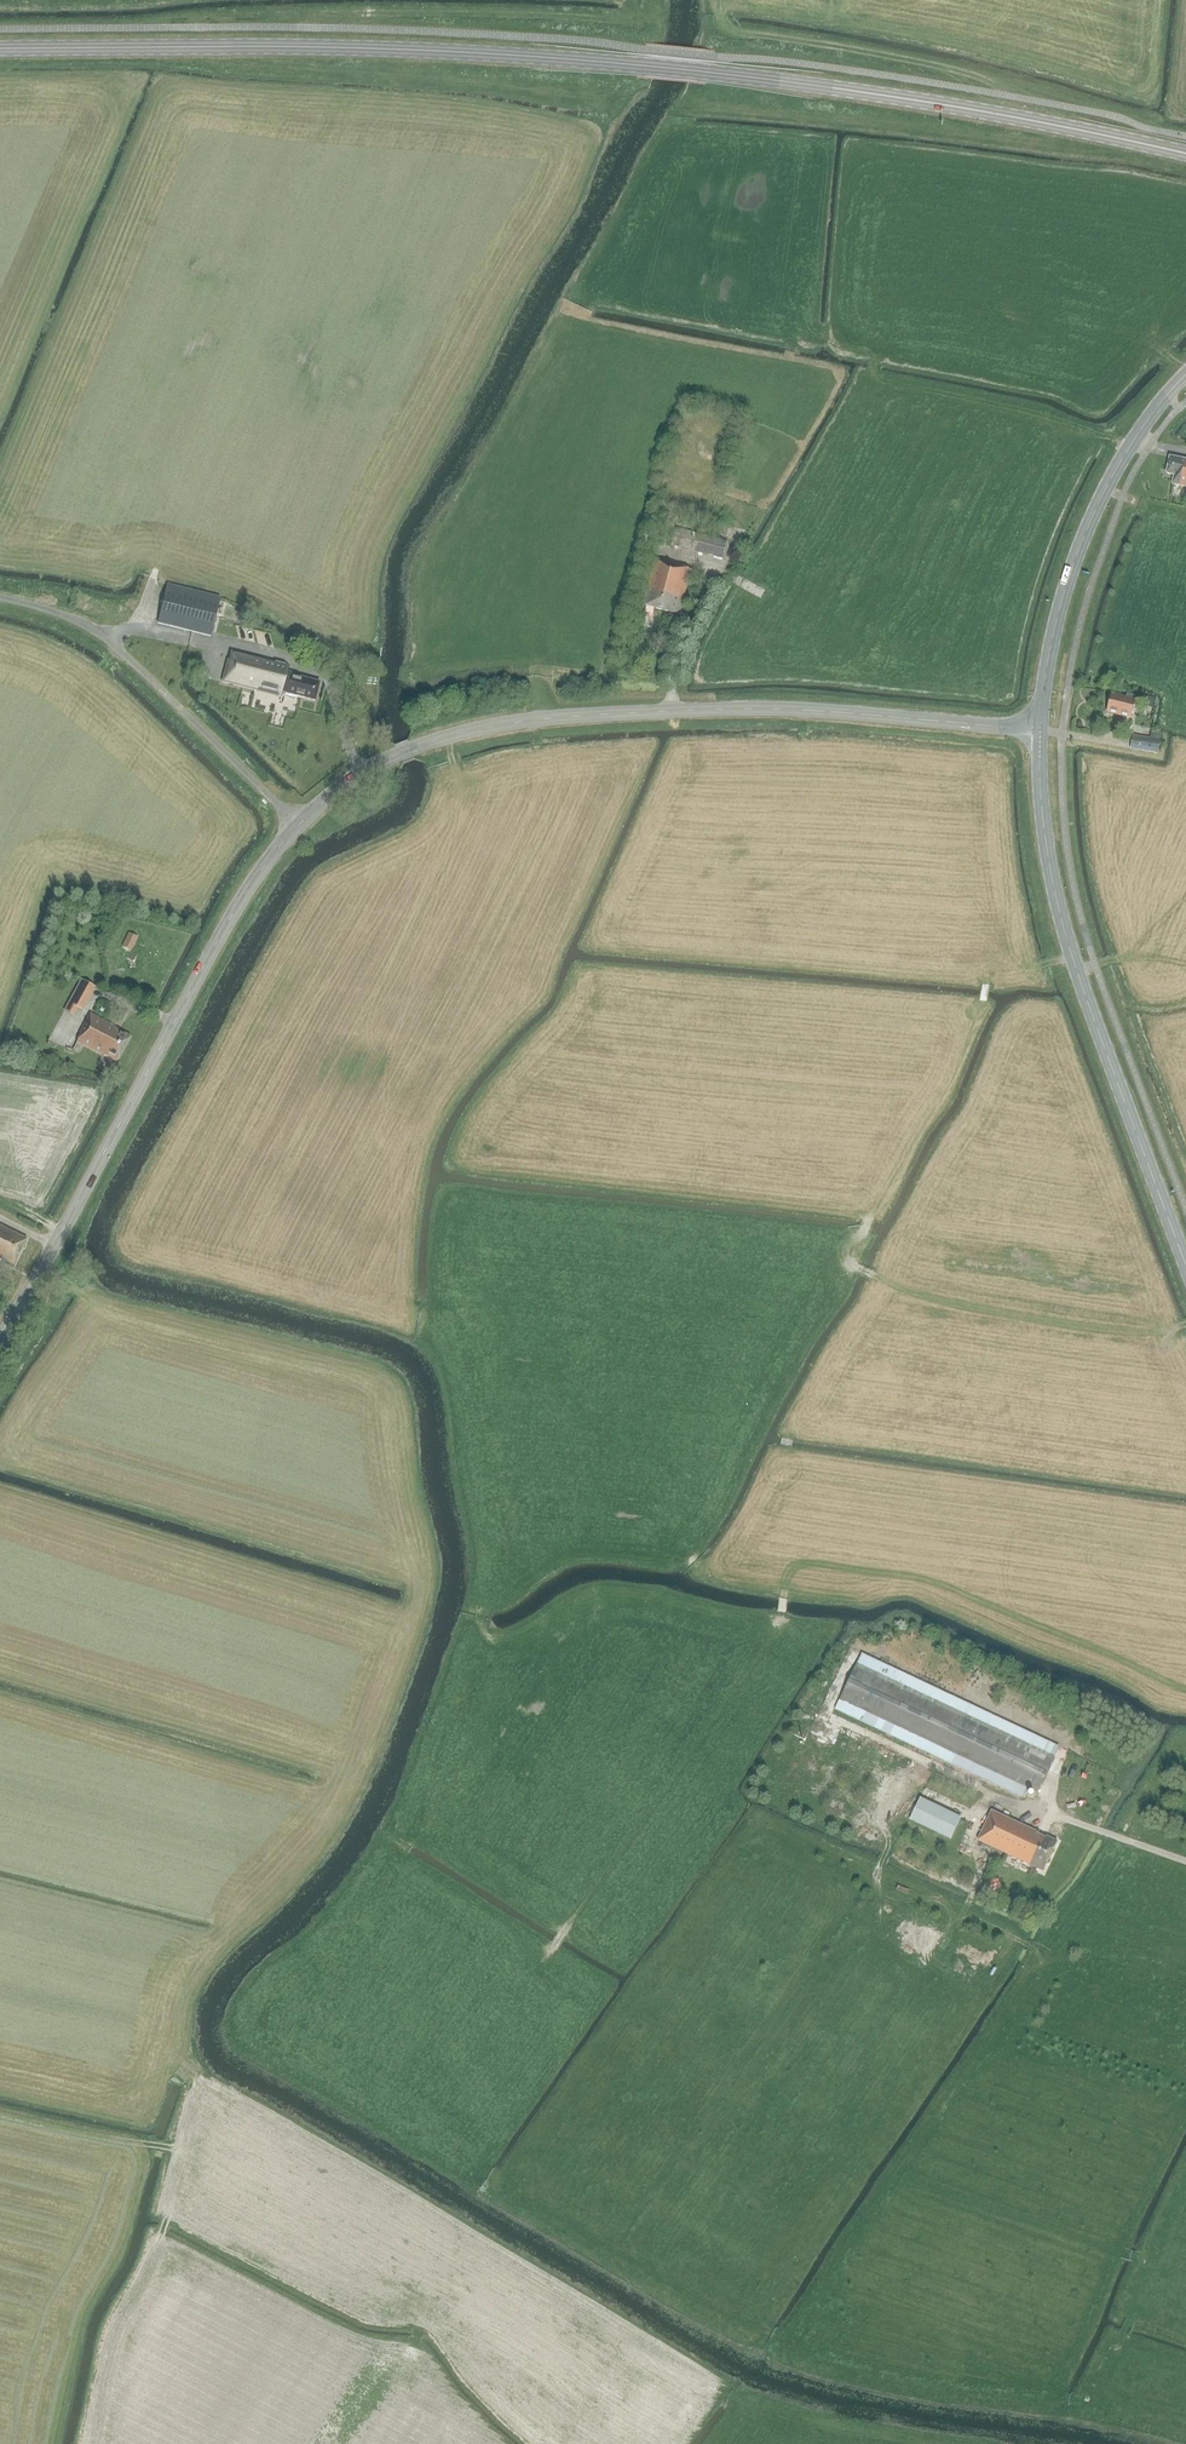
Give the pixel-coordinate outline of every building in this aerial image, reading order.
[(1170,457),(1166,474),(1174,475),(1172,484),(1185,487),(1185,460),(1170,457)] [(675,529),(671,545),(723,558),(727,543),(675,529)] [(655,558),(643,605),(679,615),(691,570),(680,567),(681,565),(655,558)] [(220,598),(167,584),(157,623),(211,637),(220,598)] [(297,696),(306,698),(315,701),(319,682),(290,675),(291,672),(287,671),(288,666),(231,652),(229,661),(227,660),(222,682),(284,697),(285,696),(296,699),(297,696)] [(259,708),(263,696),(257,694),(253,706),(259,708)] [(1131,717),(1136,697),(1127,694),(1126,698),(1113,695),(1112,700),(1110,700),(1107,713),(1123,717),(1123,715),(1131,717)] [(1141,695),(1139,701),(1154,705),(1155,698),(1141,695)] [(1151,736),(1152,730),(1137,726),(1136,732),(1151,736)] [(1160,740),(1133,736),(1130,750),(1157,754),(1160,740)] [(128,932),(122,946),(131,950),(138,937),(128,932)] [(83,1011),(96,988),(81,979),(68,1003),(83,1011)] [(104,1055),(116,1062),(130,1036),(114,1028),(114,1026),(90,1013),(80,1033),(81,1033),(76,1042),(103,1056),(104,1055)] [(47,1055),(35,1052),(32,1060),(45,1063),(47,1055)] [(0,1259),(1,1258),(14,1265),(27,1239),(0,1225),(0,1259)] [(1037,1792),(1054,1757),(1058,1747),(861,1654),(857,1664),(840,1699),(835,1711),(1021,1798),(1027,1787),(1037,1792)] [(961,1817),(920,1798),(910,1820),(951,1839),(961,1817)] [(991,1811),(978,1840),(1043,1871),(1057,1841),(1046,1836),(1045,1838),(1037,1834),(1038,1832),(991,1811)] [(1061,1838),(1064,1833),(1052,1828),(1050,1833),(1061,1838)] [(992,1881),(984,1884),(987,1893),(995,1890),(992,1881)]
